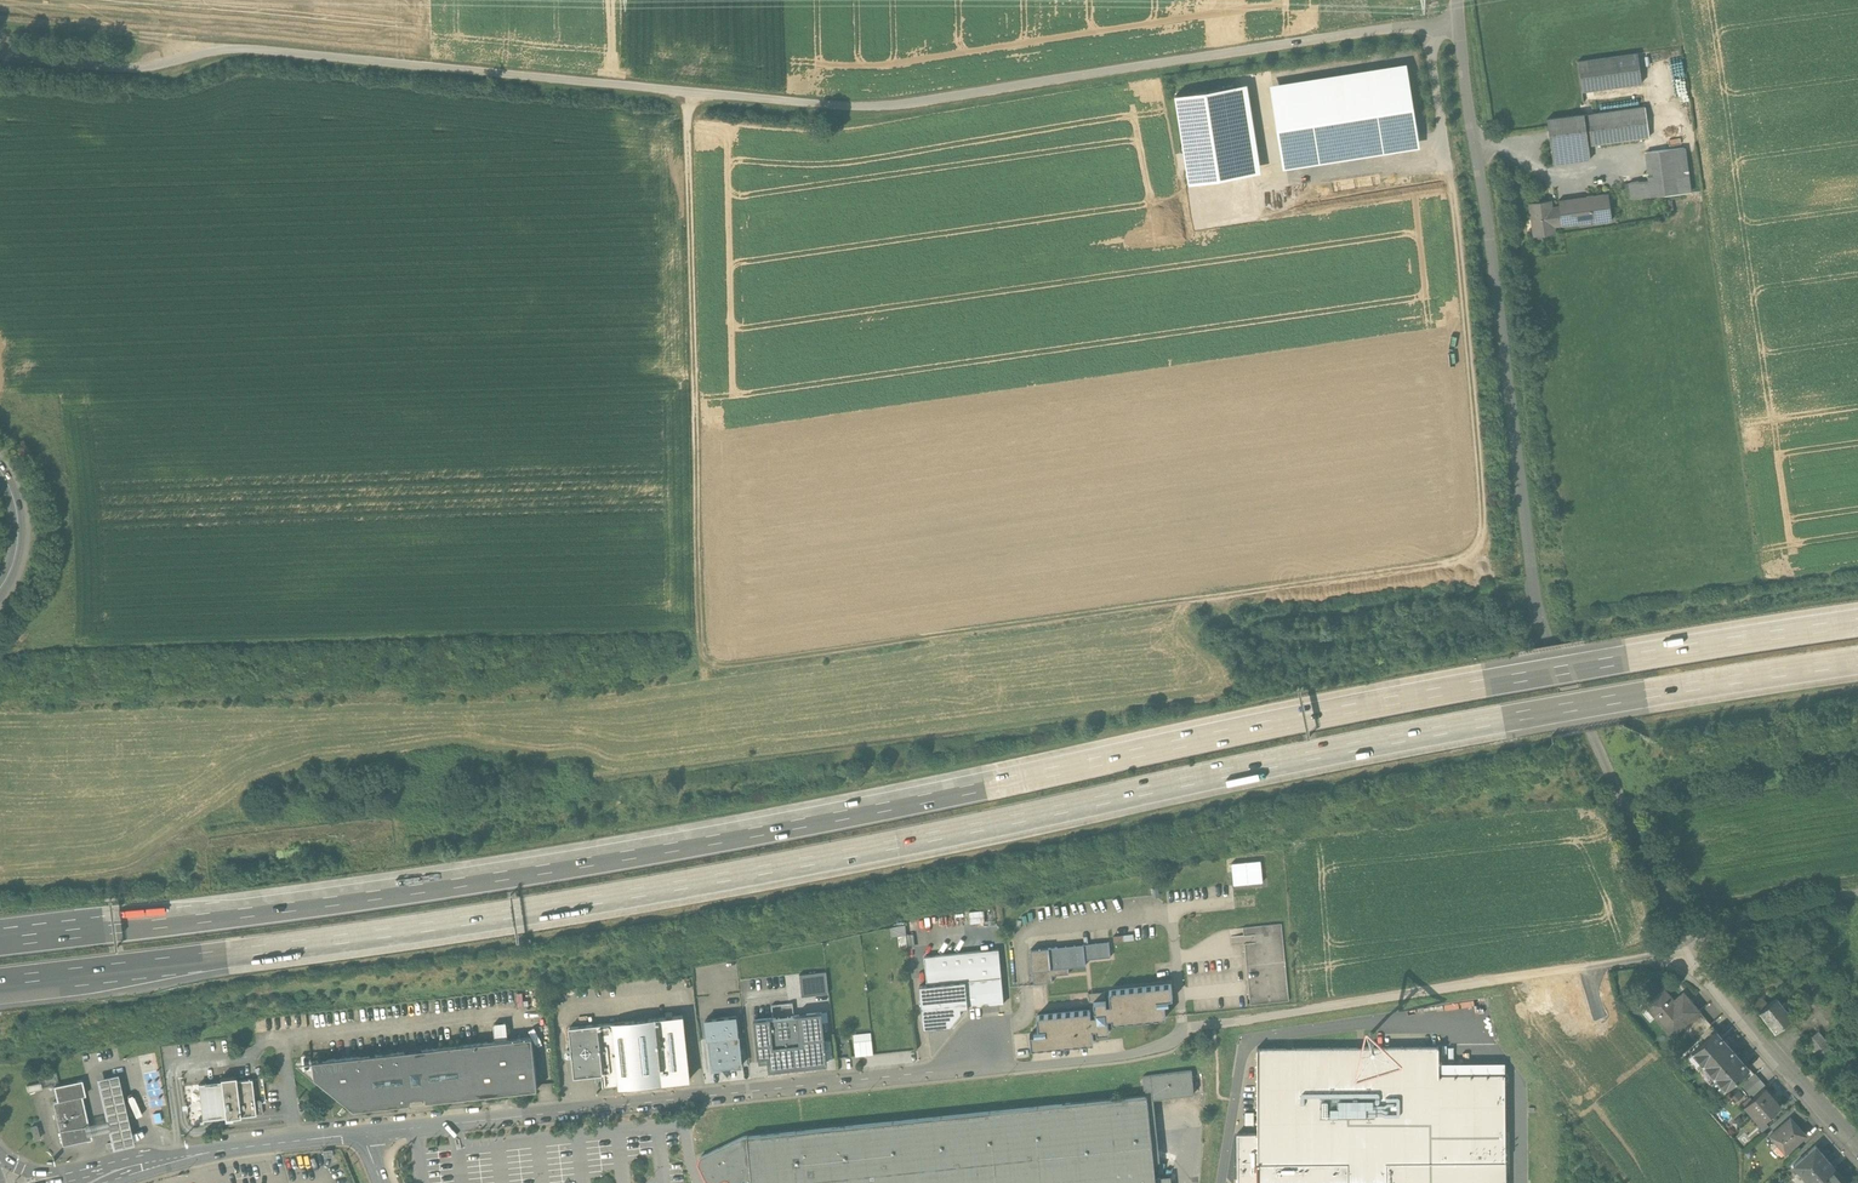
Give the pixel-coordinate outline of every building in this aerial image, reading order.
[(1638,53),(1577,62),(1582,92),(1641,83),(1638,53)] [(1403,65),(1272,85),(1285,168),(1417,147),(1403,65)] [(1246,86),(1177,97),(1191,183),(1260,172),(1246,86)] [(1645,107),(1547,121),(1554,164),(1589,159),(1588,145),(1649,136),(1645,107)] [(1684,147),(1646,152),(1650,180),(1629,185),(1631,200),(1689,192),(1684,147)] [(1608,193),(1558,200),(1559,207),(1550,209),(1549,201),(1530,203),(1534,237),(1555,234),(1553,226),(1562,224),(1562,226),(1611,219),(1608,193)] [(904,924),(890,926),(891,936),(905,934),(904,924)] [(1281,924),(1243,928),(1250,1005),(1289,1001),(1281,924)] [(1109,942),(1030,949),(1034,983),(1052,981),(1052,975),(1069,973),(1068,966),(1086,965),(1085,959),(1111,957),(1109,942)] [(926,985),(919,986),(923,1029),(950,1026),(961,1012),(960,1008),(1004,1004),(999,950),(924,957),(926,985)] [(1775,971),(1746,993),(1759,1011),(1767,1005),(1761,997),(1782,980),(1775,971)] [(1090,1010),(1037,1015),(1038,1028),(1036,1029),(1036,1033),(1030,1034),(1031,1048),(1093,1042),(1092,1028),(1096,1028),(1096,1032),(1109,1031),(1109,1027),(1113,1027),(1112,1022),(1166,1017),(1164,1003),(1167,1003),(1166,999),(1173,998),(1171,984),(1109,990),(1110,1003),(1106,1004),(1106,999),(1093,1000),(1094,1005),(1089,1005),(1090,1010)] [(1683,993),(1674,1001),(1662,987),(1644,1003),(1645,1004),(1648,1001),(1659,1013),(1656,1016),(1672,1035),(1683,1025),(1699,1011),(1683,993)] [(1767,1005),(1759,1011),(1775,1032),(1792,1018),(1786,1011),(1790,1008),(1785,1002),(1782,1005),(1776,998),(1767,1005)] [(772,1017),(756,1018),(760,1064),(768,1063),(769,1070),(828,1064),(828,1062),(823,1013),(793,1016),(792,1004),(771,1006),(772,1017)] [(1699,1011),(1683,1025),(1695,1039),(1697,1038),(1711,1025),(1699,1011)] [(685,1015),(572,1026),(576,1073),(602,1070),(604,1087),(690,1079),(691,1078),(685,1015)] [(736,1017),(705,1020),(710,1070),(742,1066),(736,1017)] [(496,1042),(310,1062),(312,1078),(351,1110),(410,1104),(410,1099),(425,1097),(426,1102),(538,1091),(532,1037),(508,1040),(506,1024),(494,1025),(496,1042)] [(1711,1025),(1697,1038),(1702,1043),(1716,1031),(1711,1025)] [(1702,1043),(1691,1052),(1692,1053),(1694,1051),(1704,1062),(1702,1064),(1702,1065),(1727,1043),(1716,1031),(1702,1043)] [(1818,1031),(1806,1041),(1819,1056),(1831,1047),(1818,1031)] [(872,1040),(854,1042),(855,1056),(873,1054),(872,1040)] [(1727,1043),(1702,1065),(1703,1065),(1705,1064),(1715,1075),(1713,1077),(1738,1056),(1727,1043)] [(1366,1051),(1366,1050),(1365,1050),(1365,1051),(1348,1051),(1348,1050),(1347,1050),(1347,1051),(1330,1051),(1330,1050),(1329,1050),(1329,1051),(1312,1052),(1312,1050),(1310,1050),(1311,1052),(1294,1052),(1294,1050),(1292,1050),(1292,1052),(1275,1052),(1275,1051),(1274,1051),(1274,1052),(1258,1052),(1258,1051),(1257,1051),(1257,1052),(1257,1066),(1255,1066),(1255,1067),(1257,1067),(1257,1080),(1255,1080),(1256,1081),(1257,1081),(1257,1094),(1256,1094),(1256,1095),(1257,1095),(1257,1108),(1256,1108),(1256,1109),(1257,1109),(1257,1122),(1256,1122),(1256,1123),(1257,1123),(1257,1135),(1237,1135),(1237,1182),(1508,1182),(1505,1077),(1439,1077),(1439,1065),(1440,1065),(1440,1064),(1439,1064),(1439,1051),(1438,1051),(1438,1049),(1437,1049),(1437,1051),(1421,1051),(1421,1049),(1420,1049),(1420,1051),(1403,1051),(1403,1050),(1402,1050),(1401,1051),(1385,1051),(1384,1050),(1383,1050),(1383,1051),(1366,1051)] [(1749,1069),(1738,1056),(1713,1077),(1714,1078),(1716,1076),(1726,1087),(1724,1089),(1724,1090),(1735,1081),(1749,1069)] [(1749,1069),(1735,1081),(1740,1086),(1754,1074),(1749,1069)] [(1191,1072),(1142,1077),(1143,1090),(1145,1090),(1145,1096),(1147,1096),(1148,1101),(1193,1096),(1191,1072)] [(1754,1074),(1740,1086),(1751,1099),(1765,1088),(1766,1087),(1755,1073),(1754,1074)] [(105,1121),(108,1132),(112,1150),(135,1145),(119,1075),(96,1081),(105,1121)] [(263,1114),(261,1101),(254,1102),(252,1080),(236,1082),(235,1077),(220,1079),(220,1083),(198,1085),(203,1120),(224,1117),(225,1119),(225,1120),(232,1119),(232,1118),(263,1114)] [(82,1082),(54,1088),(57,1103),(53,1104),(63,1147),(92,1140),(91,1136),(88,1125),(82,1098),(86,1097),(82,1082)] [(27,1088),(28,1094),(42,1091),(41,1085),(27,1088)] [(1765,1088),(1751,1099),(1744,1105),(1760,1123),(1780,1106),(1765,1088)] [(748,1137),(743,1137),(700,1157),(697,1165),(706,1182),(709,1182),(713,1182),(720,1180),(724,1178),(729,1180),(734,1182),(735,1182),(1170,1182),(1169,1177),(1155,1179),(1148,1101),(1147,1096),(1145,1096),(748,1137)] [(1790,1118),(1778,1129),(1777,1128),(1769,1135),(1778,1145),(1780,1143),(1787,1150),(1784,1152),(1785,1153),(1806,1135),(1790,1118)] [(88,1125),(91,1136),(108,1132),(105,1121),(88,1125)] [(37,1128),(31,1130),(34,1141),(40,1140),(37,1128)] [(1815,1145),(1793,1165),(1803,1175),(1806,1173),(1815,1182),(1818,1182),(1835,1168),(1815,1145)] [(1818,1182),(1848,1182),(1835,1168),(1818,1182)]
